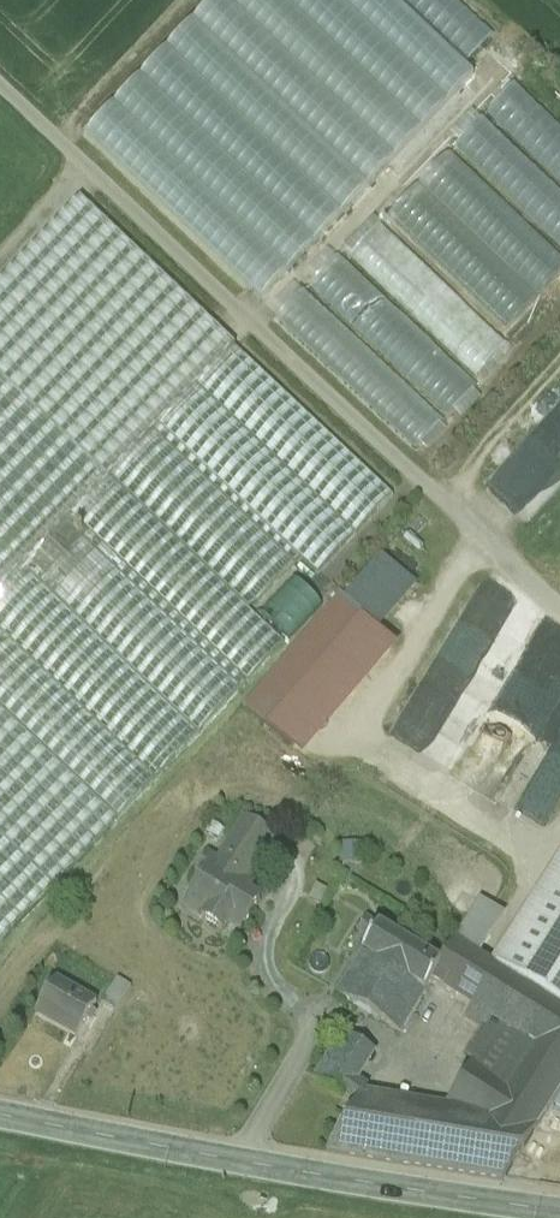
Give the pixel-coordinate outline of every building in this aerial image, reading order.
[(85,133),(256,299),(471,78),(391,0),(214,0),(85,133)] [(469,59),(494,31),(460,0),(405,0),(469,59)] [(488,111),(559,179),(559,131),(512,86),(488,111)] [(559,243),(559,189),(483,118),(456,146),(559,243)] [(390,216),(506,330),(559,275),(559,256),(454,152),(390,216)] [(80,200),(0,284),(0,381),(107,482),(235,347),(80,200)] [(382,225),(352,257),(477,375),(507,344),(382,225)] [(341,254),(311,286),(448,419),(479,387),(341,254)] [(308,286),(277,318),(414,451),(445,419),(308,286)] [(0,595),(0,711),(117,821),(284,644),(248,609),(257,605),(299,560),(316,577),(392,496),(235,347),(107,482),(0,595)] [(0,381),(0,595),(107,482),(0,381)] [(288,641),(321,605),(293,580),(260,616),(288,641)] [(360,619),(267,729),(292,750),(386,640),(360,619)] [(0,711),(0,841),(52,890),(117,821),(0,711)] [(272,835),(244,818),(225,850),(244,861),(240,867),(248,873),(272,835)] [(0,841),(0,945),(52,890),(0,841)] [(217,862),(206,856),(195,874),(201,878),(188,899),(208,911),(202,921),(221,933),(232,916),(245,924),(260,901),(243,890),(248,882),(244,880),(248,873),(240,867),(244,861),(225,850),(217,862)] [(540,900),(559,912),(559,867),(540,900)] [(438,966),(378,930),(338,997),(400,1034),(430,984),(440,967),(438,966)] [(521,936),(499,973),(559,1012),(559,961),(521,936)] [(477,1062),(445,1111),(368,1099),(362,1098),(356,1106),(329,1153),(502,1180),(559,1091),(559,1012),(499,973),(452,943),(438,966),(440,967),(430,984),(469,1010),(487,1021),(530,1049),(509,1083),(477,1062)] [(117,982),(101,1009),(114,1016),(130,989),(117,982)] [(84,1001),(55,984),(35,1017),(76,1040),(96,1006),(85,1000),(84,1001)] [(487,1021),(469,1010),(461,1023),(479,1033),(487,1021)] [(530,1049),(487,1021),(479,1033),(466,1054),(477,1062),(509,1083),(530,1049)] [(378,1056),(340,1032),(311,1078),(356,1106),(362,1098),(368,1099),(372,1092),(360,1085),(378,1056)]
